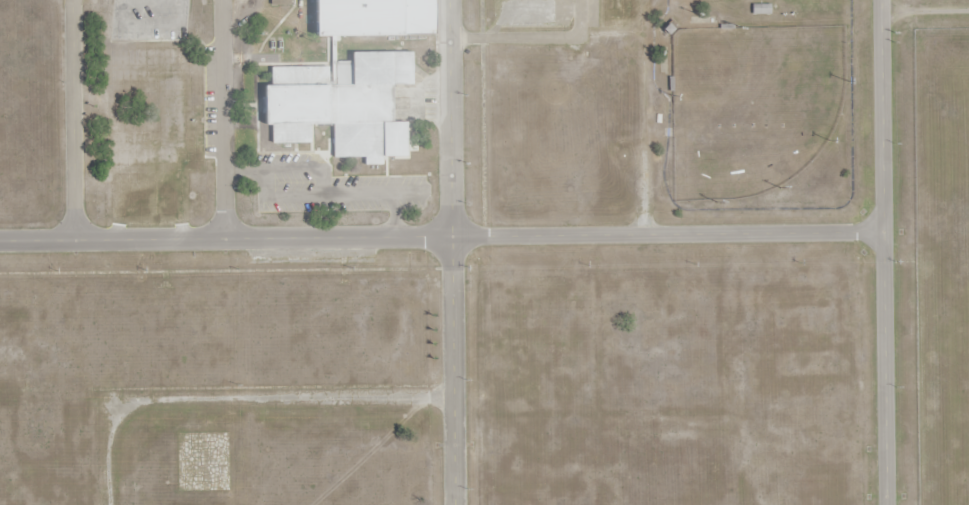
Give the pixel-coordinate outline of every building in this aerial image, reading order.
[(316,37),(433,36),(433,0),(315,0),(316,37)] [(750,6),(750,16),(768,16),(768,6),(750,6)] [(109,46),(109,87),(152,87),(153,126),(107,126),(107,167),(203,167),(203,154),(212,154),(212,124),(203,124),(203,143),(190,143),(190,65),(179,65),(179,45),(109,46)] [(269,69),(269,124),(272,125),(272,143),(311,143),(311,127),(335,127),(335,160),(361,160),(361,167),(379,167),(379,156),(407,156),(407,122),(395,122),(395,86),(416,86),(416,51),(350,51),(350,63),(333,63),(333,84),(327,84),(327,69),(269,69)]
